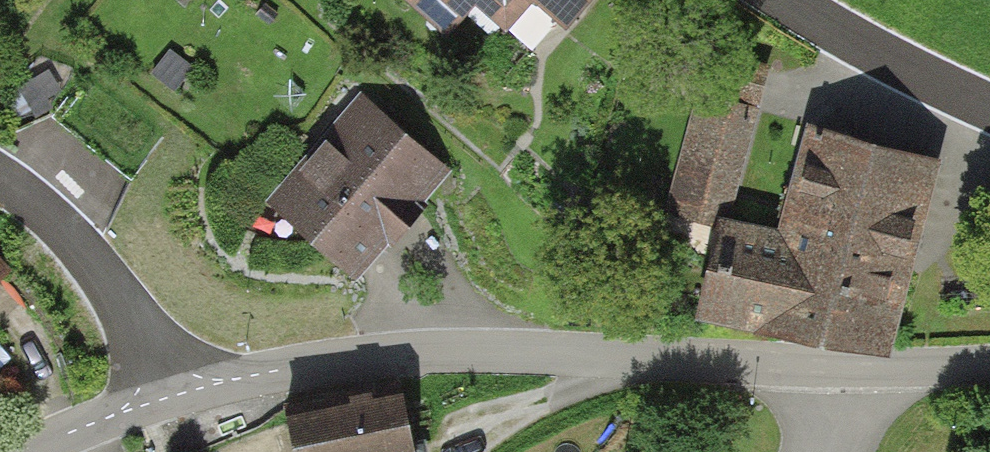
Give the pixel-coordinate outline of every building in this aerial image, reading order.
[(483,46),(499,26),(555,71),(612,0),(426,0),(483,46)] [(377,89),(284,209),(370,276),(464,156),(377,89)] [(914,355),(958,164),(829,135),(806,235),(752,223),(778,107),(713,92),(684,222),(744,236),(726,313),(914,355)] [(24,274),(0,253),(0,301),(24,274)] [(0,376),(0,413),(18,396),(0,376)] [(298,413),(303,451),(440,451),(433,396),(298,413)]
